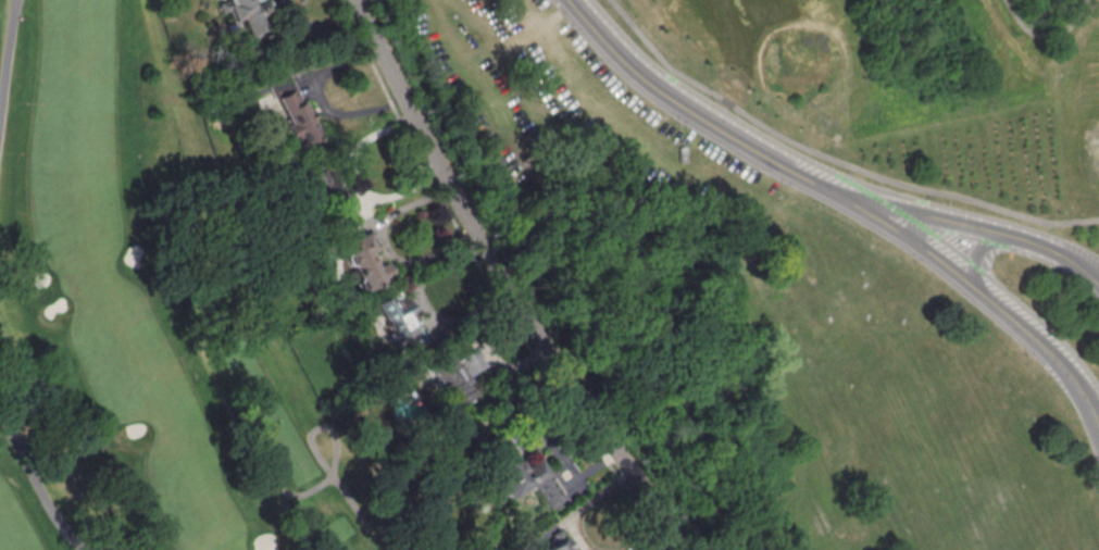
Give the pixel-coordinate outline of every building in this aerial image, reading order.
[(225,1),(225,0),(264,0),(268,13),(257,17),(262,30),(251,35),(257,48),(245,52),(238,37),(246,34),(238,15),(230,18),(226,8),(220,10),(217,4),(225,1)] [(287,75),(263,86),(267,93),(248,103),(257,121),(278,110),(286,124),(279,126),(285,138),(271,146),(276,157),(298,146),(300,151),(303,152),(308,149),(309,147),(305,140),(313,137),(315,143),(317,145),(320,145),(320,141),(310,122),(314,120),(308,107),(303,109),(287,75)] [(328,159),(351,211),(327,222),(315,195),(307,198),(300,184),(307,180),(302,170),(328,159)] [(371,230),(365,233),(364,230),(345,241),(342,236),(336,239),(338,243),(337,246),(339,250),(340,250),(342,254),(341,259),(345,264),(348,266),(355,278),(354,283),(358,288),(362,289),(363,291),(394,275),(386,261),(382,264),(374,250),(379,248),(371,230)] [(372,304),(387,332),(383,334),(389,345),(405,335),(413,348),(427,340),(397,289),(372,304)] [(471,349),(458,357),(454,351),(425,370),(428,375),(430,374),(434,379),(433,380),(440,392),(439,392),(442,399),(445,398),(447,403),(446,403),(450,410),(472,397),(467,390),(466,390),(463,386),(466,384),(463,378),(482,367),(479,364),(478,364),(474,359),(476,358),(471,349)] [(538,457),(500,484),(513,501),(532,487),(550,511),(567,498),(538,457)] [(565,540),(549,549),(572,549),(565,540)]
